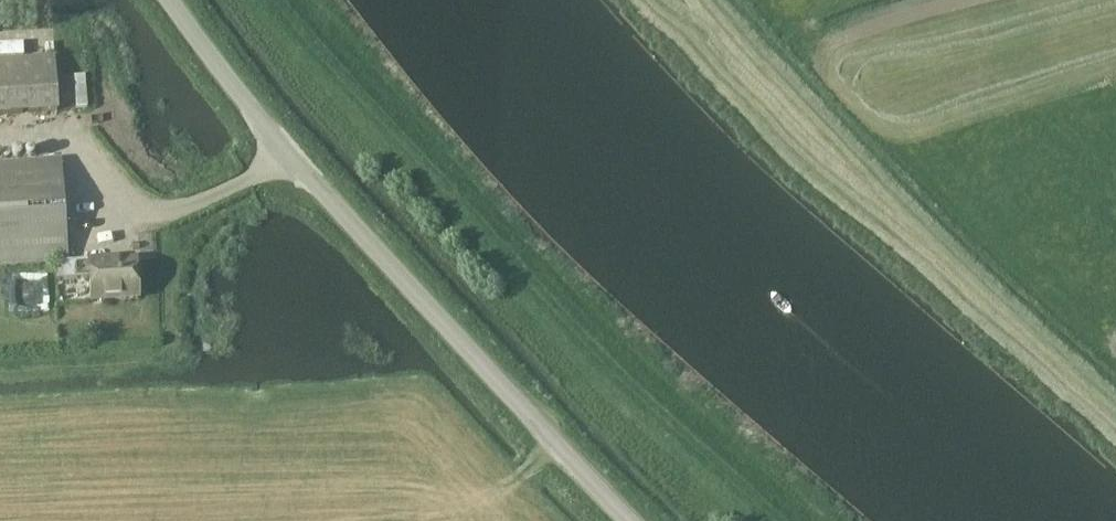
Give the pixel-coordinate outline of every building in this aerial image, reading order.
[(54,58),(0,62),(0,115),(57,111),(54,58)] [(60,160),(0,164),(0,265),(56,262),(57,279),(89,277),(90,287),(90,301),(139,298),(136,260),(104,262),(104,259),(88,260),(67,262),(60,160)]
